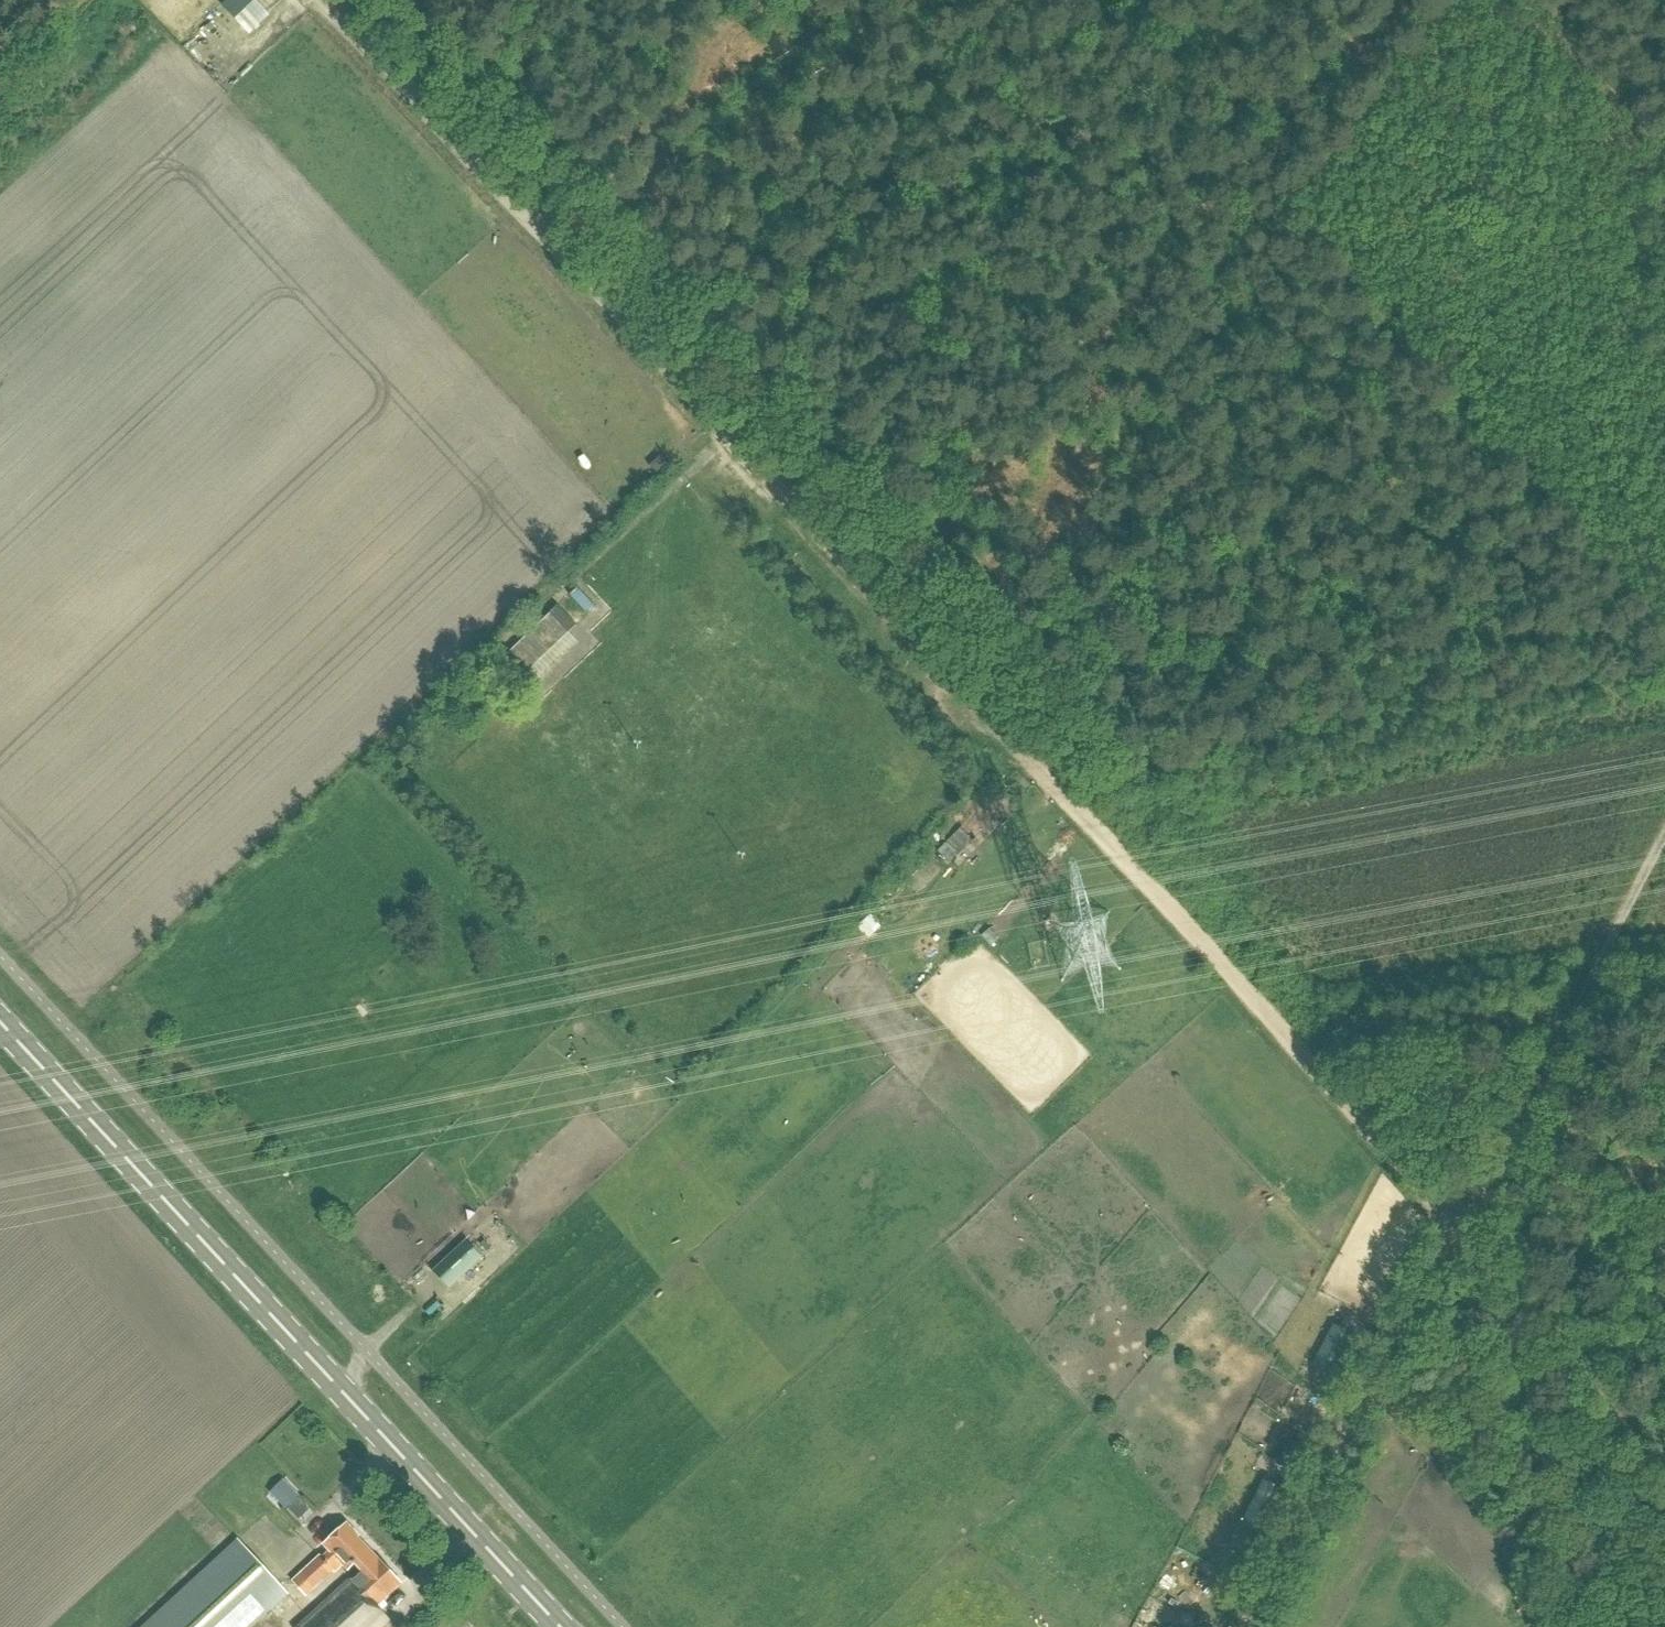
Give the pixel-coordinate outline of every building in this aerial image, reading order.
[(222,6),(248,34),(268,15),(254,0),(228,0),(222,6)] [(122,92),(109,100),(116,111),(129,102),(122,92)] [(596,608),(577,589),(550,614),(502,659),(520,678),(596,608)] [(957,833),(972,849),(1004,818),(988,802),(957,833)] [(930,883),(951,863),(936,848),(915,868),(930,883)] [(449,1289),(481,1258),(464,1240),(431,1271),(449,1289)] [(1334,1325),(1312,1366),(1334,1378),(1355,1337),(1334,1325)] [(285,1480),(272,1494),(282,1504),(295,1490),(285,1480)] [(1262,1482),(1242,1522),(1262,1532),(1283,1492),(1262,1482)] [(388,1621),(376,1608),(401,1585),(377,1560),(357,1538),(358,1537),(347,1525),(324,1546),(330,1552),(323,1559),(321,1557),(293,1582),(307,1598),(327,1580),(338,1591),(301,1626),(382,1626),(388,1621)] [(289,1595),(237,1540),(142,1626),(254,1626),(289,1595)]
